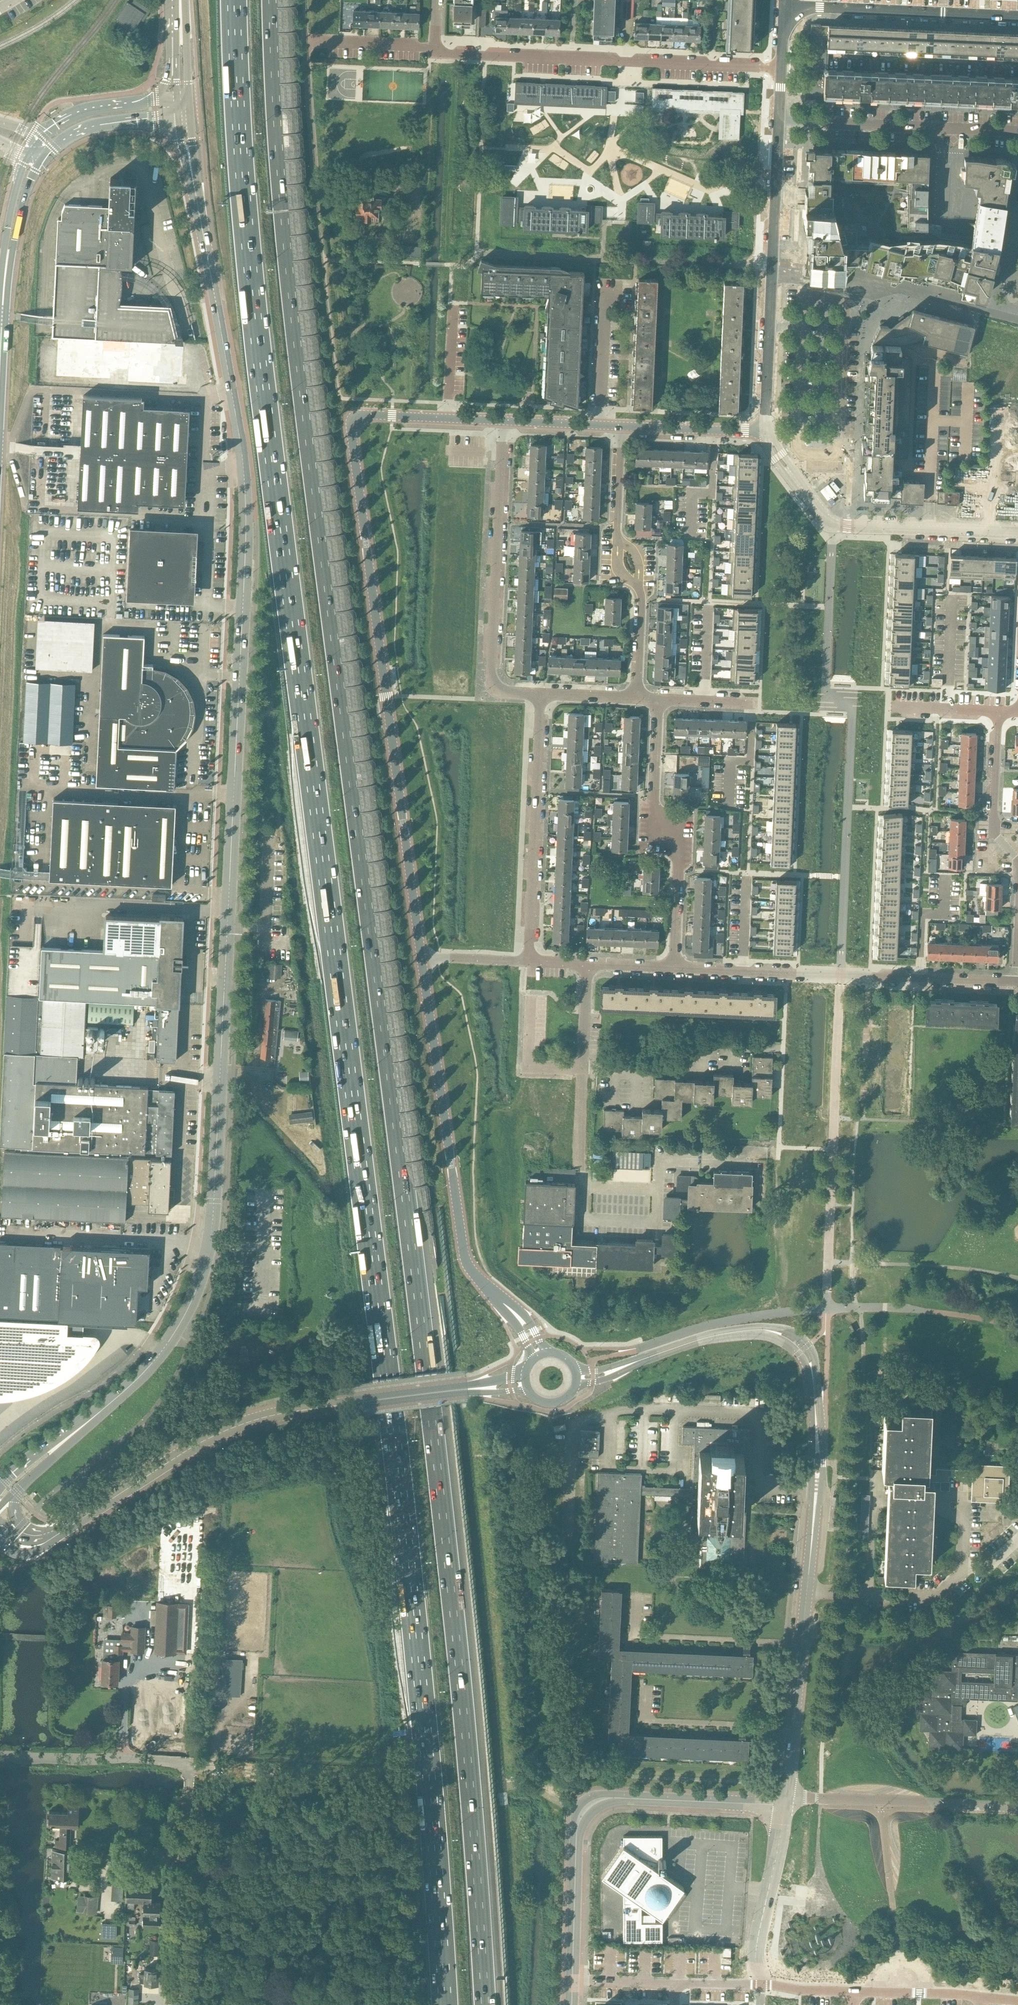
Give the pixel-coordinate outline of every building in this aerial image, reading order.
[(117,17),(117,18),(117,17),(124,22),(133,28),(141,17),(143,19),(150,9),(149,9),(136,0),(135,0),(132,5),(128,2),(127,1),(117,17)] [(614,0),(595,0),(593,38),(612,39),(614,0)] [(633,0),(621,0),(620,16),(632,17),(633,0)] [(727,19),(726,49),(726,50),(735,50),(735,45),(753,46),(755,0),(728,0),(727,19)] [(507,32),(508,17),(507,17),(508,3),(501,2),(501,10),(494,10),(492,12),(492,18),(495,18),(494,32),(507,32)] [(463,4),(454,3),(454,4),(453,22),(457,23),(457,28),(462,28),(463,4)] [(473,4),(463,3),(462,27),(467,28),(467,27),(467,22),(471,23),(472,4),(473,4)] [(649,23),(648,38),(660,39),(661,24),(662,4),(657,4),(657,10),(656,10),(656,24),(649,23)] [(366,26),(367,11),(354,11),(353,26),(366,26)] [(366,26),(380,27),(380,12),(367,11),(366,26)] [(380,27),(393,27),(393,12),(380,12),(380,27)] [(393,27),(406,28),(406,13),(393,12),(393,27)] [(406,28),(419,29),(419,13),(406,13),(406,28)] [(521,18),(508,17),(507,32),(520,33),(521,18)] [(534,18),(521,18),(520,33),(533,33),(534,18)] [(547,19),(534,18),(533,33),(546,34),(547,19)] [(546,34),(559,35),(560,19),(547,19),(546,34)] [(648,38),(649,23),(635,23),(634,38),(648,38)] [(660,39),(674,39),(674,24),(661,24),(660,39)] [(687,25),(674,24),(674,39),(687,40),(687,25)] [(811,24),(811,33),(828,34),(828,45),(837,46),(838,25),(828,24),(828,27),(821,27),(821,24),(811,24)] [(700,41),(701,25),(687,25),(687,40),(700,41)] [(837,46),(845,46),(846,25),(838,25),(837,46)] [(845,46),(854,46),(855,26),(846,25),(845,46)] [(854,46),(863,47),(864,26),(855,26),(854,46)] [(863,47),(872,47),(873,27),(864,26),(863,47)] [(872,47),(881,48),(881,27),(873,27),(872,47)] [(881,48),(889,48),(890,27),(881,27),(881,48)] [(889,48),(898,48),(899,28),(890,27),(889,48)] [(898,48),(907,49),(908,28),(899,28),(898,48)] [(907,49),(916,49),(917,29),(908,28),(907,49)] [(916,49),(924,50),(925,29),(917,29),(916,49)] [(924,50),(933,50),(934,29),(925,29),(924,50)] [(933,50),(942,51),(943,30),(934,29),(933,50)] [(942,51),(951,51),(952,30),(943,30),(942,51)] [(951,51),(960,51),(961,31),(952,30),(951,51)] [(960,51),(968,52),(969,31),(961,31),(960,51)] [(968,52),(977,52),(978,31),(969,31),(968,52)] [(977,52),(986,53),(987,32),(978,31),(977,52)] [(986,53),(995,53),(996,32),(987,32),(986,53)] [(995,53),(1004,53),(1005,33),(996,32),(995,53)] [(827,54),(828,45),(828,34),(811,33),(810,53),(827,54)] [(1004,53),(1012,54),(1013,33),(1005,33),(1004,53)] [(826,69),(827,54),(810,53),(808,95),(1017,105),(1017,78),(826,69)] [(602,86),(516,83),(515,100),(597,103),(606,103),(607,86),(602,86)] [(652,88),(651,105),(724,108),(723,138),(739,139),(740,109),(743,109),(744,92),(738,92),(683,90),(652,88)] [(925,226),(929,153),(912,152),(912,151),(900,150),(899,151),(813,147),(814,145),(805,145),(804,154),(808,154),(808,165),(812,165),(812,177),(808,177),(807,188),(805,188),(805,204),(804,204),(803,228),(804,228),(809,238),(808,255),(807,254),(803,277),(845,286),(848,275),(857,266),(865,266),(864,268),(897,277),(897,276),(913,281),(913,278),(984,296),(995,256),(996,256),(1001,222),(1005,201),(1004,201),(1007,185),(1010,171),(1009,171),(1011,160),(1003,156),(995,157),(994,157),(976,155),(964,154),(963,180),(972,180),(971,180),(972,181),(976,182),(974,189),(978,190),(977,199),(976,210),(974,218),(971,240),(940,235),(925,226)] [(58,218),(56,262),(121,265),(132,266),(134,228),(131,223),(131,222),(135,222),(135,218),(135,211),(137,179),(111,177),(109,206),(65,204),(62,211),(62,218),(58,218)] [(364,195),(359,195),(358,205),(357,205),(357,208),(356,209),(355,212),(356,213),(356,219),(363,220),(363,221),(371,221),(371,220),(378,220),(379,208),(381,208),(381,198),(377,198),(377,193),(364,192),(364,195)] [(517,197),(515,197),(502,196),(501,223),(516,223),(516,220),(525,221),(524,228),(577,230),(577,232),(579,233),(579,230),(587,231),(587,220),(599,221),(601,221),(602,206),(587,205),(587,210),(569,210),(570,207),(561,206),(561,209),(552,209),(552,206),(544,206),(543,208),(534,208),(534,205),(526,205),(526,208),(517,207),(517,197)] [(738,212),(723,212),(723,216),(705,215),(706,213),(697,212),(697,215),(688,215),(688,212),(680,211),(680,214),(670,214),(670,211),(662,211),(662,214),(653,213),(653,203),(639,202),(638,221),(653,221),(653,219),(662,220),(661,234),(714,236),(714,239),(716,239),(716,236),(723,236),(724,226),(737,227),(738,212)] [(548,308),(544,395),(550,397),(549,400),(563,404),(564,402),(578,406),(584,272),(569,271),(567,273),(565,271),(563,270),(561,268),(559,267),(556,267),(496,264),(481,259),(478,268),(482,269),(481,291),(548,294),(548,298),(545,308),(548,308)] [(56,262),(52,335),(58,336),(183,342),(183,341),(184,342),(179,324),(173,324),(169,307),(119,305),(121,299),(121,295),(122,292),(122,289),(122,285),(122,282),(122,278),(122,275),(122,271),(121,265),(56,262)] [(639,278),(637,310),(657,311),(658,279),(649,279),(649,278),(647,278),(647,279),(639,278)] [(723,314),(742,315),(743,283),(736,282),(732,282),(724,282),(723,314)] [(872,342),(871,343),(900,345),(900,344),(901,344),(923,340),(964,351),(967,352),(974,328),(974,325),(913,309),(912,312),(905,317),(903,315),(898,318),(900,321),(891,327),(887,326),(884,326),(880,325),(879,327),(880,327),(872,342)] [(655,343),(657,311),(637,310),(636,342),(655,343)] [(741,347),(742,315),(723,314),(722,346),(741,347)] [(965,381),(998,382),(999,360),(1011,363),(1010,383),(1017,383),(1017,341),(976,330),(965,367),(965,381)] [(56,376),(124,379),(128,379),(128,382),(178,384),(184,384),(183,374),(182,374),(184,342),(183,342),(58,336),(56,376)] [(655,343),(636,342),(636,348),(635,374),(654,375),(655,348),(655,343)] [(902,356),(900,356),(900,345),(871,343),(867,362),(866,362),(870,363),(864,496),(900,498),(900,502),(923,503),(924,481),(890,480),(890,472),(896,472),(897,468),(891,468),(891,458),(908,457),(912,359),(902,356)] [(722,346),(720,378),(740,379),(741,347),(722,346)] [(652,407),(654,375),(635,374),(633,407),(641,407),(644,407),(652,407)] [(738,411),(740,379),(720,378),(719,410),(727,411),(730,411),(738,411)] [(81,444),(81,451),(188,456),(189,437),(189,431),(190,408),(144,406),(145,398),(142,398),(84,395),(81,444)] [(545,444),(544,444),(531,444),(531,456),(545,456),(545,444)] [(601,447),(588,446),(587,446),(587,458),(600,459),(601,447)] [(637,449),(636,462),(636,463),(647,463),(648,449),(637,449)] [(660,450),(648,449),(647,463),(659,464),(660,450)] [(671,450),(660,450),(659,464),(671,464),(671,450)] [(684,451),(671,450),(671,464),(683,465),(684,451)] [(186,504),(188,456),(81,451),(78,507),(137,510),(139,510),(139,502),(186,504)] [(695,451),(684,451),(683,465),(695,466),(695,451)] [(707,466),(707,452),(695,451),(695,466),(707,466)] [(733,464),(735,464),(757,465),(759,465),(760,459),(757,459),(757,454),(733,453),(733,458),(733,464)] [(545,468),(545,456),(531,456),(530,468),(545,468)] [(587,458),(586,470),(600,471),(600,459),(587,458)] [(735,464),(735,475),(756,476),(759,476),(759,470),(757,470),(757,465),(735,464)] [(544,480),(545,468),(530,468),(530,480),(544,480)] [(586,470),(585,482),(599,482),(600,471),(586,470)] [(735,475),(734,486),(756,487),(758,487),(759,481),(756,481),(756,476),(735,475)] [(706,479),(694,479),(694,486),(706,487),(706,479)] [(544,492),(544,480),(530,480),(529,491),(544,492)] [(599,482),(585,482),(585,494),(599,494),(599,482)] [(960,483),(959,504),(969,504),(969,484),(960,483)] [(969,484),(969,504),(978,505),(979,484),(969,484)] [(979,484),(978,505),(988,505),(988,485),(979,484)] [(988,485),(988,505),(997,506),(998,485),(988,485)] [(998,485),(997,506),(1006,506),(1007,486),(998,485)] [(732,496),(732,497),(734,497),(756,498),(758,498),(758,492),(756,491),(756,487),(734,486),(732,486),(732,496)] [(1007,486),(1006,506),(1016,507),(1017,486),(1007,486)] [(959,504),(959,491),(948,491),(945,490),(945,491),(937,490),(937,503),(945,503),(945,504),(959,504)] [(543,504),(544,492),(529,491),(529,503),(543,504)] [(585,494),(584,506),(598,506),(599,494),(585,494)] [(734,497),(733,507),(755,508),(757,508),(758,502),(755,502),(756,498),(734,497)] [(636,515),(650,515),(651,503),(637,502),(636,515)] [(528,515),(542,515),(543,516),(543,504),(529,503),(528,515)] [(584,506),(584,517),(578,517),(577,523),(587,524),(587,517),(598,518),(598,506),(584,506)] [(733,507),(733,518),(755,519),(757,519),(757,513),(755,513),(755,508),(733,507)] [(650,527),(650,515),(636,515),(636,527),(650,527)] [(733,518),(732,529),(754,530),(756,530),(757,524),(754,524),(755,519),(733,518)] [(732,529),(732,540),(754,541),(756,541),(756,535),(754,534),(754,530),(732,529)] [(191,597),(193,571),(196,571),(197,559),(193,558),(194,533),(167,531),(130,530),(127,593),(191,597)] [(536,531),(535,531),(522,530),(521,542),(535,543),(536,531)] [(576,532),(576,544),(590,545),(591,533),(576,532)] [(729,550),(729,551),(753,552),(756,552),(756,545),(753,545),(754,541),(732,540),(730,540),(729,550)] [(521,542),(521,554),(535,554),(535,543),(521,542)] [(576,544),(575,556),(590,557),(590,545),(576,544)] [(668,544),(668,556),(682,556),(682,544),(668,544)] [(729,551),(729,561),(731,562),(753,562),(755,563),(755,556),(753,556),(753,552),(729,551)] [(895,554),(894,565),(916,566),(918,566),(919,555),(914,554),(895,553),(895,554)] [(521,554),(520,566),(534,566),(535,554),(521,554)] [(961,578),(962,556),(950,555),(949,578),(961,578)] [(575,556),(575,568),(589,568),(590,557),(575,556)] [(668,556),(667,568),(681,568),(682,556),(668,556)] [(971,579),(972,556),(962,556),(961,578),(971,579)] [(982,575),(983,556),(972,556),(971,579),(983,579),(983,575),(982,575)] [(994,557),(983,556),(982,575),(983,575),(993,575),(994,557)] [(1005,557),(994,557),(993,575),(1004,576),(1005,557)] [(1015,579),(1016,558),(1005,557),(1004,576),(1003,576),(1003,578),(1004,578),(1015,579)] [(731,562),(731,572),(752,573),(755,573),(755,567),(752,567),(753,562),(731,562)] [(894,565),(894,575),(913,576),(916,576),(916,575),(916,566),(894,565)] [(520,566),(520,577),(534,578),(534,566),(520,566)] [(589,568),(575,568),(574,580),(589,581),(589,568)] [(667,568),(666,579),(681,580),(681,568),(667,568)] [(731,572),(730,583),(752,584),(754,584),(754,578),(752,578),(752,573),(731,572)] [(894,576),(894,587),(917,588),(918,585),(918,576),(916,576),(913,576),(894,575),(894,576)] [(533,589),(534,578),(520,577),(519,589),(533,589)] [(680,592),(681,580),(666,579),(666,591),(680,592)] [(728,583),(727,594),(754,595),(754,588),(752,588),(752,584),(730,583),(728,583)] [(567,588),(555,587),(555,598),(567,598),(567,588)] [(894,587),(893,597),(915,598),(917,599),(917,588),(894,587)] [(519,589),(518,600),(532,601),(533,589),(519,589)] [(1008,607),(1008,596),(991,595),(990,606),(1008,607)] [(621,598),(607,597),(606,609),(620,610),(621,598)] [(893,598),(893,608),(915,609),(915,598),(893,597),(893,598)] [(532,612),(532,601),(518,600),(518,612),(532,612)] [(673,607),(672,607),(658,606),(658,618),(672,618),(673,607)] [(1008,617),(1008,607),(990,606),(990,616),(1008,617)] [(733,616),(733,618),(757,619),(757,609),(733,608),(733,616)] [(893,608),(892,618),(914,619),(915,609),(893,608)] [(606,609),(605,621),(619,622),(620,610),(606,609)] [(518,612),(517,624),(531,624),(532,612),(518,612)] [(990,626),(1007,627),(1008,617),(990,616),(990,626)] [(658,618),(657,630),(671,630),(672,618),(658,618)] [(733,618),(732,629),(735,629),(756,629),(757,619),(733,618)] [(892,619),(892,630),(916,631),(916,630),(916,619),(914,619),(892,618),(892,619)] [(92,670),(95,622),(46,619),(39,619),(36,667),(92,670)] [(517,624),(517,636),(531,636),(531,624),(517,624)] [(985,626),(984,636),(1007,637),(1007,627),(990,626),(985,626)] [(735,629),(734,639),(756,640),(756,629),(735,629)] [(657,630),(657,642),(671,642),(671,630),(657,630)] [(892,630),(891,641),(913,642),(915,642),(916,631),(892,630)] [(96,785),(124,786),(175,789),(177,749),(176,749),(177,748),(178,750),(188,740),(195,727),(198,713),(196,698),(189,685),(180,674),(167,667),(153,664),(143,664),(144,636),(103,634),(96,785)] [(517,636),(516,647),(530,648),(531,636),(517,636)] [(984,636),(984,647),(989,647),(1006,648),(1007,637),(984,636)] [(734,639),(734,649),(755,650),(756,640),(734,639)] [(891,641),(891,652),(912,653),(913,642),(891,641)] [(657,642),(656,654),(670,654),(671,642),(657,642)] [(530,660),(530,648),(516,647),(516,659),(530,660)] [(989,647),(988,657),(1006,658),(1006,648),(989,647)] [(731,649),(731,659),(755,660),(755,650),(734,649),(731,649)] [(891,652),(890,662),(912,663),(912,653),(891,652)] [(670,666),(670,654),(656,654),(656,666),(670,666)] [(549,670),(560,671),(561,656),(549,656),(549,670)] [(573,657),(561,656),(560,671),(572,671),(573,657)] [(585,658),(573,657),(572,671),(584,672),(585,658)] [(988,667),(1006,668),(1006,658),(988,657),(988,667)] [(597,658),(585,658),(584,672),(596,672),(597,658)] [(596,672),(607,673),(608,659),(597,658),(596,672)] [(515,671),(528,672),(529,672),(530,660),(516,659),(515,671)] [(619,674),(620,660),(620,659),(608,659),(607,673),(619,674)] [(731,659),(730,669),(754,670),(755,660),(731,659)] [(890,672),(911,673),(912,663),(890,662),(890,672)] [(655,677),(668,678),(669,678),(670,666),(656,666),(655,677)] [(1005,678),(1006,668),(988,667),(983,666),(982,678),(985,678),(985,677),(1005,678)] [(730,669),(730,680),(748,681),(751,681),(754,681),(754,680),(754,670),(730,669)] [(889,684),(909,685),(913,685),(914,673),(911,673),(890,672),(890,673),(889,684)] [(985,678),(984,688),(1005,689),(1005,678),(985,677),(985,678)] [(932,678),(932,686),(942,686),(942,678),(941,678),(938,678),(932,678)] [(27,681),(24,742),(72,744),(75,683),(27,681)] [(584,714),(582,714),(570,713),(569,725),(583,726),(584,714)] [(640,716),(626,716),(625,716),(625,728),(639,729),(640,716)] [(686,733),(687,719),(675,718),(675,732),(686,733)] [(698,733),(699,719),(687,719),(686,733),(698,733)] [(699,719),(698,733),(710,734),(710,720),(699,719)] [(722,720),(710,720),(710,734),(722,734),(722,720)] [(734,721),(722,720),(722,734),(733,735),(734,721)] [(746,721),(734,721),(733,735),(745,735),(746,721)] [(777,723),(776,734),(795,735),(798,735),(798,732),(798,729),(796,728),(796,723),(788,723),(784,723),(777,723)] [(582,738),(583,726),(569,725),(568,737),(582,738)] [(639,740),(639,729),(625,728),(624,740),(639,740)] [(892,729),(892,741),(911,742),(912,730),(904,730),(900,730),(892,729)] [(976,733),(961,732),(961,745),(975,745),(976,733)] [(776,734),(776,745),(795,745),(797,746),(797,739),(795,739),(795,735),(776,734)] [(582,749),(582,748),(582,738),(568,737),(568,749),(582,749)] [(638,752),(638,748),(639,740),(624,740),(624,746),(619,746),(619,751),(624,751),(638,752)] [(892,741),(891,752),(911,753),(911,742),(892,741)] [(776,745),(775,755),(794,756),(797,756),(797,750),(795,750),(795,745),(776,745)] [(975,745),(961,745),(960,756),(974,757),(975,745)] [(568,749),(567,761),(581,761),(582,749),(568,749)] [(624,751),(623,763),(637,764),(638,752),(624,751)] [(891,752),(891,763),(910,763),(911,753),(891,752)] [(775,761),(775,766),(794,767),(796,767),(796,761),(794,761),(794,756),(775,755),(775,761)] [(974,757),(960,756),(960,768),(974,769),(974,757)] [(581,773),(581,761),(567,761),(567,772),(581,773)] [(623,763),(623,775),(637,775),(637,764),(623,763)] [(891,763),(890,773),(910,774),(910,763),(891,763)] [(775,766),(774,777),(793,778),(796,778),(796,772),(794,771),(794,767),(775,766)] [(974,769),(960,768),(959,780),(973,780),(974,769)] [(567,772),(566,784),(580,785),(581,773),(567,772)] [(890,773),(890,784),(909,785),(910,774),(892,774),(890,773)] [(689,786),(689,774),(675,774),(674,786),(689,786)] [(637,775),(623,775),(622,787),(636,787),(637,775)] [(774,777),(774,788),(793,789),(795,789),(796,782),(793,782),(793,778),(774,777)] [(973,780),(959,780),(959,791),(973,792),(973,780)] [(890,784),(889,795),(909,796),(909,785),(890,784)] [(689,786),(674,786),(674,798),(688,799),(689,786)] [(773,794),(773,799),(792,799),(795,799),(795,793),(793,793),(793,789),(774,788),(773,794)] [(972,804),(973,792),(959,791),(958,803),(972,804)] [(889,805),(889,806),(897,806),(901,806),(908,807),(909,796),(889,795),(889,805)] [(54,798),(50,878),(50,879),(172,885),(172,882),(170,882),(172,833),(174,834),(175,825),(173,825),(173,824),(172,819),(170,815),(167,811),(163,808),(159,806),(153,805),(119,807),(118,802),(54,798)] [(559,811),(573,812),(574,800),(560,799),(559,811)] [(773,799),(773,809),(792,810),(794,810),(795,804),(792,804),(792,799),(773,799)] [(614,813),(628,814),(628,802),(614,801),(614,813)] [(773,809),(772,820),(792,821),(794,821),(794,815),(792,815),(792,810),(773,809)] [(573,824),(573,812),(559,811),(559,823),(573,824)] [(614,813),(613,825),(627,826),(628,814),(614,813)] [(720,815),(706,815),(705,827),(720,827),(720,815)] [(883,815),(883,827),(902,828),(903,816),(883,815)] [(950,819),(950,831),(964,832),(964,820),(950,819)] [(772,820),(772,831),(791,832),(793,832),(794,825),(791,825),(792,821),(772,820)] [(572,836),(573,824),(559,823),(558,835),(572,836)] [(613,825),(613,837),(627,838),(627,826),(613,825)] [(719,839),(720,827),(705,827),(705,839),(719,839)] [(883,827),(882,838),(902,839),(902,828),(883,827)] [(772,831),(771,842),(791,843),(793,843),(793,836),(791,836),(791,832),(772,831)] [(964,832),(950,831),(949,843),(963,843),(964,832)] [(572,847),(572,836),(558,835),(558,846),(572,847)] [(613,837),(612,849),(626,850),(627,838),(613,837)] [(882,838),(882,849),(901,849),(902,839),(882,838)] [(719,851),(719,839),(705,839),(704,851),(719,851)] [(771,842),(771,852),(790,853),(792,853),(793,847),(790,847),(791,843),(771,842)] [(963,843),(949,843),(949,854),(963,855),(963,843)] [(571,859),(572,847),(558,846),(557,858),(571,859)] [(882,849),(881,859),(901,860),(901,849),(882,849)] [(704,851),(704,862),(718,863),(719,851),(704,851)] [(771,852),(770,864),(778,864),(782,864),(792,865),(792,858),(790,858),(790,853),(771,852)] [(962,867),(963,855),(949,854),(948,866),(962,867)] [(570,870),(571,859),(557,858),(557,870),(570,870)] [(881,869),(881,870),(900,871),(901,860),(881,859),(881,869)] [(644,878),(658,879),(659,867),(645,866),(644,873),(639,873),(638,878),(644,878)] [(570,882),(570,870),(557,870),(556,881),(570,882)] [(881,870),(880,881),(900,882),(900,871),(881,870)] [(644,878),(643,890),(657,891),(658,879),(644,878)] [(696,890),(710,890),(710,878),(696,878),(696,890)] [(776,880),(776,891),(795,892),(795,881),(788,880),(784,880),(776,880)] [(569,894),(570,882),(556,881),(555,893),(569,894)] [(880,881),(880,892),(899,893),(900,882),(880,881)] [(1001,884),(986,883),(986,896),(1000,896),(1001,884)] [(696,890),(695,902),(709,902),(710,890),(696,890)] [(776,891),(775,901),(794,902),(795,892),(776,891)] [(880,892),(880,903),(899,903),(899,893),(880,892)] [(555,893),(555,905),(569,905),(569,894),(555,893)] [(986,896),(985,912),(985,914),(997,915),(997,909),(1000,909),(1000,896),(986,896)] [(775,901),(775,911),(794,912),(794,902),(775,901)] [(695,902),(695,914),(709,914),(709,902),(695,902)] [(880,903),(879,913),(898,914),(899,903),(880,903)] [(555,905),(554,917),(568,917),(569,905),(555,905)] [(775,911),(774,921),(794,922),(794,912),(775,911)] [(879,913),(879,924),(898,925),(898,914),(879,913)] [(695,914),(694,926),(708,926),(709,914),(695,914)] [(39,997),(124,1001),(179,1004),(181,967),(182,967),(183,955),(182,954),(183,918),(161,916),(161,918),(106,916),(104,950),(42,946),(39,997)] [(6,995),(38,997),(42,918),(34,917),(33,946),(9,945),(6,995)] [(568,929),(568,917),(554,917),(554,928),(568,929)] [(774,921),(774,932),(793,932),(794,922),(774,921)] [(879,924),(878,935),(897,936),(898,925),(879,924)] [(694,926),(694,938),(708,938),(708,926),(694,926)] [(599,928),(587,927),(586,941),(598,942),(599,928)] [(553,940),(566,941),(567,941),(568,929),(554,928),(553,940)] [(611,928),(599,928),(598,942),(610,943),(611,928)] [(622,929),(611,928),(610,943),(622,943),(622,929)] [(634,929),(622,929),(622,943),(634,944),(634,929)] [(646,930),(634,929),(634,944),(646,944),(646,930)] [(646,930),(646,944),(657,945),(658,930),(646,930)] [(774,932),(773,942),(793,943),(793,932),(774,932)] [(878,935),(878,946),(897,946),(897,936),(878,935)] [(708,938),(694,938),(693,949),(707,949),(708,938)] [(773,942),(773,952),(781,952),(785,953),(786,953),(792,953),(793,943),(773,942)] [(927,948),(927,957),(939,958),(940,943),(927,942),(927,948)] [(940,943),(939,958),(951,958),(951,944),(940,943)] [(951,958),(962,959),(963,944),(951,944),(951,958)] [(962,959),(974,959),(975,945),(963,944),(962,959)] [(975,945),(974,959),(986,960),(987,945),(975,945)] [(999,946),(987,945),(986,960),(998,960),(999,946)] [(878,946),(877,956),(883,957),(896,957),(897,946),(878,946)] [(282,964),(269,964),(268,976),(281,977),(282,964)] [(601,1005),(635,1007),(636,988),(622,987),(622,984),(615,984),(615,987),(601,986),(601,1005)] [(635,1007),(670,1008),(671,989),(656,988),(656,986),(650,986),(650,988),(636,988),(635,1007)] [(670,1008),(686,1009),(704,1010),(705,991),(691,990),(691,987),(685,987),(685,990),(671,989),(670,1008)] [(704,1010),(739,1012),(740,992),(726,992),(726,989),(720,989),(720,991),(705,991),(704,1010)] [(739,1012),(755,1012),(774,1013),(775,994),(760,993),(761,991),(756,991),(755,990),(755,993),(740,992),(739,1012)] [(7,996),(4,1052),(35,1054),(35,1052),(38,998),(7,996)] [(42,1055),(78,1057),(85,1057),(87,1001),(38,998),(35,1052),(42,1053),(42,1055)] [(266,999),(263,1029),(278,1031),(281,1001),(266,999)] [(948,999),(944,999),(942,999),(942,1001),(927,1000),(926,1020),(961,1021),(962,1002),(948,1001),(948,999)] [(961,1021),(982,1022),(996,1023),(997,1004),(982,1003),(982,1000),(976,1000),(976,1003),(962,1002),(961,1021)] [(134,1003),(90,1001),(89,1023),(133,1025),(134,1003)] [(156,1059),(176,1060),(179,1004),(159,1003),(158,1028),(152,1027),(152,1040),(157,1040),(156,1059)] [(99,1028),(88,1027),(87,1051),(98,1052),(99,1028)] [(263,1029),(262,1042),(277,1043),(278,1031),(263,1029)] [(277,1043),(262,1042),(261,1056),(276,1058),(277,1043)] [(906,1051),(872,1050),(871,1103),(904,1104),(906,1051)] [(0,1142),(0,1145),(13,1146),(15,1146),(121,1152),(121,1151),(172,1153),(172,1152),(170,1152),(172,1121),(173,1121),(172,1120),(172,1109),(174,1109),(174,1101),(173,1100),(173,1092),(160,1092),(160,1089),(159,1089),(148,1088),(148,1086),(140,1086),(124,1085),(77,1083),(77,1082),(77,1075),(78,1057),(42,1055),(42,1053),(35,1052),(35,1054),(4,1052),(3,1081),(0,1142)] [(771,1096),(772,1062),(772,1057),(753,1056),(752,1082),(733,1081),(733,1074),(713,1073),(713,1081),(656,1078),(655,1098),(662,1098),(662,1109),(643,1108),(642,1116),(624,1115),(624,1110),(604,1109),(603,1129),(623,1130),(622,1135),(642,1136),(643,1129),(662,1129),(662,1117),(681,1118),(682,1099),(713,1100),(713,1093),(732,1094),(731,1101),(751,1102),(752,1095),(771,1096)] [(290,1124),(314,1121),(312,1111),(289,1114),(290,1124)] [(5,1150),(2,1215),(125,1221),(126,1203),(148,1204),(148,1210),(169,1211),(172,1158),(151,1157),(151,1158),(129,1157),(129,1156),(121,1156),(121,1152),(15,1146),(15,1151),(5,1150)] [(650,1167),(650,1150),(611,1148),(610,1165),(650,1167)] [(665,1196),(664,1214),(678,1215),(679,1202),(689,1203),(689,1204),(696,1205),(696,1207),(698,1207),(698,1205),(744,1207),(751,1208),(752,1201),(751,1201),(752,1185),(752,1184),(753,1172),(714,1170),(714,1182),(699,1182),(699,1181),(698,1181),(691,1176),(678,1175),(678,1188),(690,1189),(689,1198),(679,1198),(679,1196),(665,1196)] [(525,1200),(524,1220),(560,1222),(572,1222),(573,1214),(574,1214),(574,1209),(573,1209),(574,1203),(575,1190),(575,1188),(575,1183),(525,1180),(525,1195),(525,1200)] [(519,1244),(518,1260),(522,1260),(597,1264),(604,1264),(604,1266),(606,1266),(606,1264),(652,1266),(653,1250),(663,1251),(663,1252),(677,1253),(678,1234),(663,1233),(663,1245),(653,1245),(653,1239),(637,1239),(637,1238),(637,1244),(606,1243),(606,1242),(598,1242),(598,1243),(571,1241),(572,1222),(560,1222),(524,1220),(522,1244),(519,1244)] [(124,1321),(137,1322),(137,1321),(139,1321),(140,1305),(147,1306),(154,1300),(154,1290),(151,1285),(152,1247),(101,1245),(101,1247),(72,1246),(62,1254),(54,1246),(0,1242),(0,1315),(124,1321)] [(95,1345),(86,1334),(67,1333),(68,1321),(0,1318),(0,1395),(11,1394),(11,1393),(34,1388),(56,1379),(76,1365),(73,1361),(95,1345)] [(886,1576),(909,1577),(914,1577),(915,1563),(928,1564),(932,1482),(931,1481),(931,1480),(949,1481),(949,1475),(973,1476),(971,1500),(1008,1502),(1010,1465),(973,1463),(973,1470),(937,1468),(936,1474),(925,1473),(925,1472),(926,1472),(929,1403),(901,1401),(900,1415),(886,1414),(884,1470),(892,1470),(891,1480),(890,1480),(887,1548),(886,1576)] [(695,1426),(695,1443),(692,1488),(641,1486),(642,1473),(598,1471),(597,1486),(599,1486),(595,1559),(593,1559),(593,1560),(606,1560),(609,1564),(612,1561),(615,1564),(618,1561),(621,1564),(624,1561),(638,1562),(638,1561),(636,1561),(636,1548),(639,1493),(692,1496),(689,1548),(689,1565),(701,1566),(701,1563),(721,1564),(721,1567),(748,1568),(748,1567),(740,1567),(741,1548),(741,1539),(744,1539),(746,1498),(743,1498),(744,1476),(747,1476),(749,1429),(695,1426)] [(695,1426),(692,1426),(683,1426),(682,1442),(695,1443),(695,1426)] [(616,1651),(618,1589),(601,1588),(598,1657),(611,1658),(615,1658),(616,1651)] [(176,1628),(182,1628),(186,1628),(187,1605),(178,1604),(178,1602),(158,1601),(155,1651),(175,1652),(176,1628)] [(108,1605),(107,1628),(116,1628),(117,1605),(108,1605)] [(102,1681),(112,1682),(117,1682),(118,1668),(121,1668),(122,1649),(131,1649),(131,1650),(143,1651),(145,1626),(132,1626),(132,1633),(122,1633),(122,1645),(105,1644),(105,1658),(103,1658),(102,1681)] [(632,1652),(629,1652),(620,1651),(620,1658),(629,1659),(629,1668),(752,1674),(753,1654),(750,1653),(750,1644),(743,1644),(743,1653),(749,1653),(749,1656),(632,1651),(632,1652)] [(994,1681),(994,1684),(1011,1685),(1012,1664),(1013,1653),(995,1653),(994,1681)] [(621,1742),(621,1752),(748,1758),(749,1738),(745,1738),(746,1728),(739,1728),(739,1737),(744,1738),(744,1740),(626,1735),(629,1668),(629,1659),(620,1658),(615,1658),(611,1658),(608,1741),(621,1742)] [(962,1748),(963,1731),(960,1730),(960,1726),(963,1724),(963,1719),(961,1716),(958,1719),(951,1718),(952,1702),(959,1702),(961,1704),(963,1703),(964,1697),(1017,1700),(1017,1694),(1017,1664),(1012,1664),(1011,1685),(994,1684),(994,1681),(955,1680),(956,1670),(931,1669),(931,1683),(916,1683),(915,1712),(920,1712),(919,1729),(928,1730),(928,1746),(962,1748)] [(223,1674),(222,1694),(240,1695),(241,1675),(223,1674)] [(145,1745),(148,1749),(155,1744),(154,1743),(155,1743),(153,1740),(152,1741),(152,1740),(145,1745)] [(52,1824),(52,1825),(53,1825),(53,1824),(61,1824),(60,1840),(55,1840),(55,1841),(56,1841),(56,1846),(55,1846),(55,1847),(70,1848),(71,1824),(78,1824),(78,1826),(79,1826),(79,1804),(78,1804),(78,1805),(70,1804),(69,1803),(68,1803),(68,1812),(51,1811),(50,1811),(49,1825),(50,1825),(50,1824),(52,1824)] [(623,1845),(602,1876),(623,1891),(623,1941),(662,1941),(662,1922),(641,1922),(641,1903),(662,1918),(664,1915),(669,1918),(686,1893),(682,1890),(684,1887),(662,1872),(662,1854),(662,1836),(623,1836),(623,1845)] [(52,1877),(68,1878),(70,1878),(71,1850),(53,1849),(52,1877)] [(128,1900),(129,1900),(134,1900),(143,1901),(151,1901),(152,1885),(126,1884),(125,1900),(128,1900)] [(122,1900),(123,1885),(112,1885),(111,1900),(122,1900)] [(96,1914),(98,1896),(84,1895),(83,1913),(96,1914)] [(143,1901),(143,1913),(160,1914),(160,1901),(151,1901),(143,1901)] [(160,1914),(143,1913),(142,1925),(159,1926),(160,1914)] [(127,1916),(127,1925),(136,1925),(136,1916),(127,1916)] [(150,1940),(150,1953),(158,1953),(159,1941),(150,1940)] [(112,1946),(111,1963),(123,1964),(123,1947),(112,1946)] [(159,1968),(145,1968),(144,1973),(140,1973),(139,1983),(158,1983),(159,1968)] [(129,1988),(128,2003),(139,2004),(139,1988),(129,1988)]
